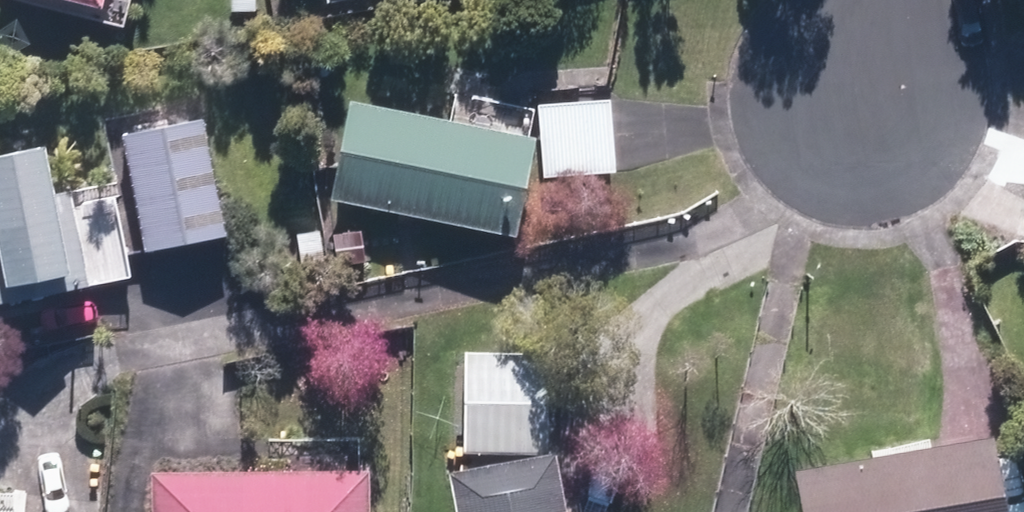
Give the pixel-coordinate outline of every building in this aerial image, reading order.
[(612,101),(539,105),(543,178),(616,173),(612,101)] [(332,198),(519,234),(538,138),(351,102),(332,198)] [(216,117),(142,132),(164,239),(237,225),(216,117)] [(0,141),(0,293),(110,284),(104,217),(92,201),(70,149),(69,136),(0,141)] [(481,345),(479,435),(559,437),(561,346),(481,345)] [(825,511),(1017,511),(1009,431),(818,450),(825,511)] [(174,511),(387,511),(387,451),(174,450),(174,511)] [(467,473),(474,511),(585,511),(575,455),(467,473)]
